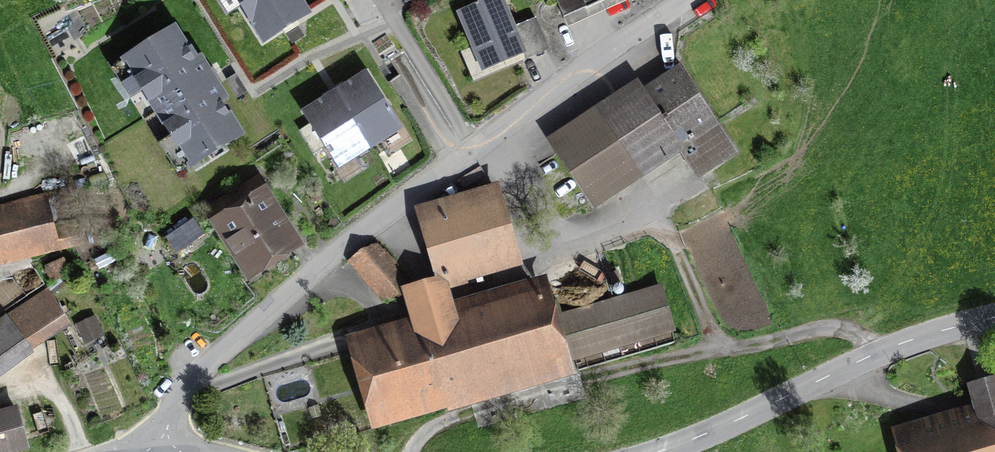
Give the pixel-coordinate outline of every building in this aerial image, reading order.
[(256,53),(319,14),(310,0),(222,0),(256,53)] [(457,11),(480,74),(531,55),(511,0),(487,0),(457,11)] [(572,32),(641,0),(557,0),(572,32)] [(262,142),(182,25),(114,72),(194,189),(262,142)] [(730,139),(678,56),(548,137),(600,220),(730,139)] [(365,75),(335,93),(369,146),(398,128),(365,75)] [(369,146),(335,93),(305,112),(339,165),(369,146)] [(311,253),(266,182),(209,219),(255,289),(311,253)] [(504,184),(422,210),(443,280),(448,291),(531,268),(504,184)] [(0,211),(0,269),(90,248),(84,224),(58,230),(51,199),(0,211)] [(403,284),(371,247),(354,257),(385,292),(403,284)] [(378,439),(587,380),(584,370),(569,317),(561,290),(456,320),(448,291),(443,280),(410,290),(419,322),(350,342),(378,439)] [(682,341),(667,288),(569,317),(584,370),(682,341)] [(7,318),(22,342),(62,317),(47,294),(7,318)] [(7,318),(0,323),(0,356),(22,342),(7,318)] [(97,320),(80,328),(90,349),(107,341),(97,320)] [(898,433),(904,451),(994,451),(994,381),(973,387),(978,408),(898,433)] [(0,417),(0,451),(40,451),(29,410),(0,417)]
